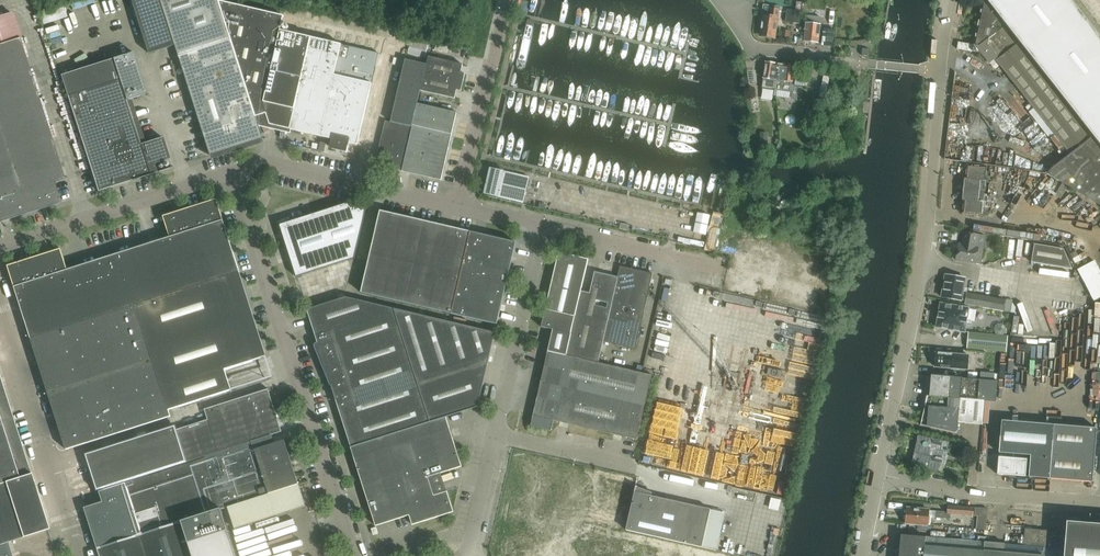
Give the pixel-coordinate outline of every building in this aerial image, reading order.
[(150,54),(176,46),(186,77),(210,155),(211,156),(232,149),(263,139),(259,127),(254,111),(225,19),(219,1),(213,0),(132,0),(150,54)] [(1070,0),(987,0),(1099,146),(1099,38),(1070,0)] [(1099,23),(1099,0),(1082,0),(1099,23)] [(284,16),(219,1),(225,19),(254,111),(264,107),(270,124),(270,125),(290,130),(320,137),(333,140),(330,149),(346,153),(347,153),(349,144),(358,146),(371,149),(396,41),(284,15),(284,16)] [(1019,44),(1011,35),(994,13),(990,8),(986,3),(983,2),(973,51),(980,53),(990,64),(991,65),(997,61),(1005,71),(1035,110),(1070,154),(1064,159),(1070,165),(1054,178),(1099,206),(1099,149),(1091,138),(1019,44)] [(760,36),(774,38),(777,9),(764,8),(763,17),(759,16),(758,24),(762,25),(760,36)] [(786,22),(799,24),(801,12),(787,10),(786,22)] [(818,44),(821,18),(806,17),(805,31),(806,31),(805,42),(811,43),(812,44),(815,45),(816,44),(818,44)] [(835,46),(835,29),(824,29),(824,45),(835,46)] [(1,223),(1,222),(60,203),(57,193),(54,183),(64,180),(19,39),(0,45),(0,223),(1,223)] [(112,59),(60,76),(91,171),(97,192),(156,173),(154,165),(169,160),(162,138),(140,145),(139,144),(126,101),(140,96),(146,94),(144,88),(140,76),(136,64),(133,53),(112,59)] [(427,65),(421,91),(455,99),(457,90),(461,91),(465,74),(461,73),(463,64),(429,57),(427,65)] [(375,165),(402,171),(412,128),(418,104),(421,91),(427,65),(405,59),(391,123),(385,121),(375,165)] [(762,90),(777,92),(780,64),(774,63),(773,62),(770,61),(768,62),(766,62),(762,90)] [(780,64),(777,92),(791,94),(795,66),(794,66),(792,64),(789,64),(787,65),(780,64)] [(823,76),(820,98),(826,99),(830,77),(823,76)] [(412,128),(402,171),(441,180),(452,135),(457,113),(418,104),(412,128)] [(985,184),(987,167),(967,166),(966,179),(964,179),(964,183),(985,184)] [(484,194),(523,203),(529,177),(490,168),(484,194)] [(984,202),(985,191),(985,184),(964,183),(962,201),(964,201),(964,202),(988,205),(988,203),(984,202)] [(8,267),(31,339),(136,306),(240,273),(217,200),(163,217),(164,217),(170,238),(68,270),(61,249),(61,250),(8,266),(8,267)] [(988,205),(964,202),(963,215),(982,216),(983,210),(988,210),(988,205)] [(280,226),(297,278),(355,259),(367,208),(348,204),(280,226)] [(516,243),(482,235),(381,211),(362,293),(497,325),(516,243)] [(724,215),(714,213),(714,215),(713,215),(704,250),(715,253),(724,215)] [(956,261),(976,264),(979,248),(976,247),(978,235),(964,233),(962,245),(959,244),(956,261)] [(1072,270),(1064,249),(1034,244),(1031,263),(1072,270)] [(571,334),(581,292),(589,260),(559,253),(542,328),(553,330),(571,334)] [(618,278),(604,342),(635,349),(653,275),(621,267),(618,278)] [(571,334),(567,356),(599,363),(604,342),(618,278),(595,272),(590,294),(581,292),(571,334)] [(240,273),(136,306),(169,411),(233,391),(232,389),(231,389),(225,370),(255,361),(267,357),(240,273)] [(1006,301),(963,293),(965,279),(946,275),(942,297),(965,302),(964,305),(1004,312),(1005,305),(1006,301)] [(744,282),(742,292),(759,296),(761,285),(744,282)] [(314,306),(338,299),(334,286),(310,293),(314,306)] [(341,415),(351,447),(479,407),(478,407),(495,333),(346,298),(306,311),(319,345),(318,345),(335,397),(341,415)] [(970,308),(941,303),(936,327),(965,332),(967,318),(968,318),(970,308)] [(136,306),(31,339),(66,450),(171,417),(169,411),(136,306)] [(548,352),(567,356),(571,334),(553,330),(548,352)] [(1006,352),(1007,336),(968,333),(967,348),(1006,352)] [(599,363),(567,356),(548,352),(531,426),(552,431),(554,420),(637,440),(652,376),(599,363)] [(965,360),(965,356),(936,353),(935,367),(946,368),(947,369),(951,369),(952,368),(961,369),(962,360),(965,360)] [(931,379),(921,425),(955,433),(956,433),(957,433),(957,432),(958,431),(958,423),(983,425),(985,401),(996,402),(998,381),(931,375),(931,379)] [(85,454),(97,491),(272,436),(282,432),(268,389),(205,410),(208,419),(174,429),(170,431),(169,428),(85,454)] [(351,448),(376,526),(410,515),(413,525),(454,512),(447,492),(434,496),(428,477),(462,467),(446,418),(351,448)] [(8,543),(48,530),(19,439),(7,443),(0,421),(0,545),(8,543)] [(1029,477),(1050,479),(1054,425),(1002,421),(999,453),(1031,456),(1029,477)] [(1054,425),(1050,479),(1093,482),(1098,429),(1054,425)] [(222,509),(299,485),(285,440),(274,444),(272,436),(97,491),(101,503),(85,508),(98,549),(100,555),(193,555),(182,521),(202,515),(222,509)] [(950,442),(919,436),(915,454),(914,454),(913,457),(915,457),(913,464),(932,472),(933,469),(938,471),(942,461),(943,461),(944,458),(939,457),(940,451),(948,453),(950,442)] [(1027,459),(999,457),(997,475),(1026,477),(1027,459)] [(625,528),(636,476),(596,468),(585,520),(625,528)] [(626,530),(702,547),(711,510),(711,509),(651,496),(652,493),(636,487),(636,486),(626,530)] [(950,519),(951,514),(978,517),(977,529),(986,530),(988,510),(988,509),(947,506),(947,512),(936,511),(935,518),(950,519)] [(202,515),(182,521),(193,555),(237,555),(222,509),(202,515)] [(906,521),(906,523),(928,525),(929,511),(907,509),(907,515),(906,515),(905,520),(906,521)] [(1067,522),(1066,533),(1064,550),(1064,555),(1099,555),(1099,525),(1067,522)] [(900,548),(899,555),(1043,555),(1044,549),(1064,550),(1066,533),(1025,529),(1024,546),(926,537),(901,535),(900,548)] [(0,545),(0,555),(12,555),(8,543),(0,545)]
